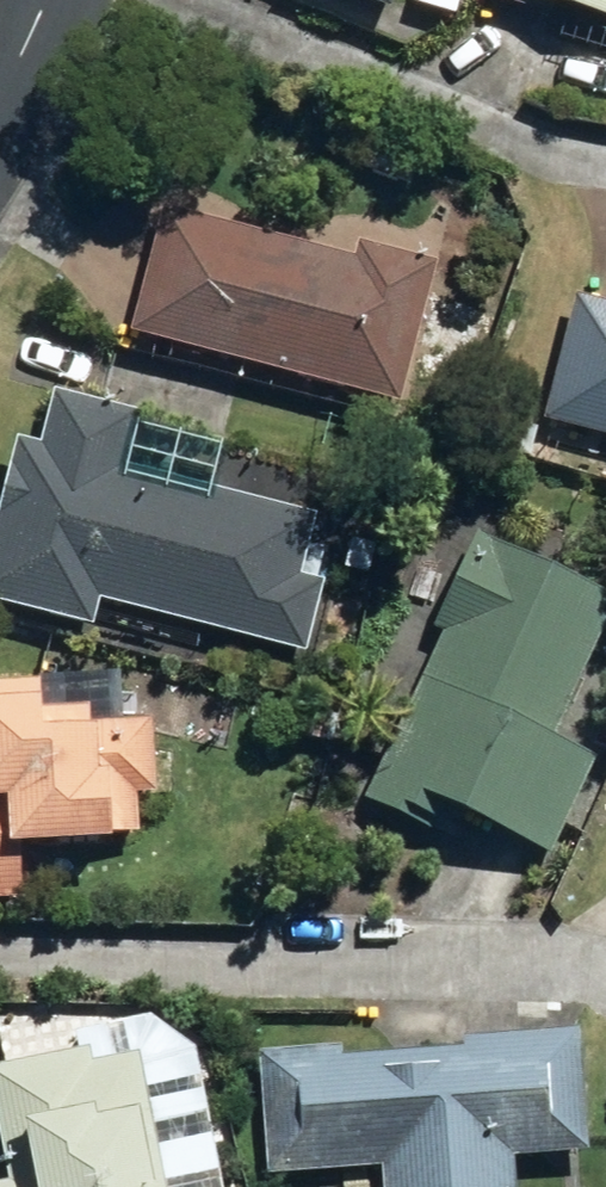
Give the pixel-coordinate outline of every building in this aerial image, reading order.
[(378,19),(385,0),(328,0),(378,19)] [(449,9),(451,0),(410,0),(410,1),(449,9)] [(605,21),(605,0),(538,0),(605,21)] [(118,327),(386,397),(422,257),(346,237),(342,252),(151,203),(118,327)] [(605,435),(605,302),(564,291),(532,416),(605,435)] [(408,340),(456,357),(468,323),(420,305),(408,340)] [(293,649),(309,578),(284,571),(299,509),(107,462),(121,409),(36,388),(24,439),(1,435),(0,441),(0,605),(79,624),(85,596),(293,649)] [(450,812),(534,852),(580,756),(536,736),(601,596),(463,531),(421,624),(432,628),(354,796),(420,827),(423,820),(443,829),(450,812)] [(334,563),(353,568),(362,539),(341,533),(334,563)] [(8,893),(6,843),(84,837),(82,832),(122,831),(120,790),(138,789),(134,716),(72,721),(71,703),(22,706),(20,677),(0,678),(0,893),(8,893)] [(605,750),(605,720),(595,715),(584,742),(605,750)] [(372,1186),(502,1186),(499,1153),(572,1148),(562,1027),(449,1036),(450,1047),(327,1055),(325,1046),(247,1052),(257,1172),(370,1164),(372,1186)] [(118,1048),(76,1058),(72,1044),(0,1056),(0,1186),(146,1186),(118,1048)]
